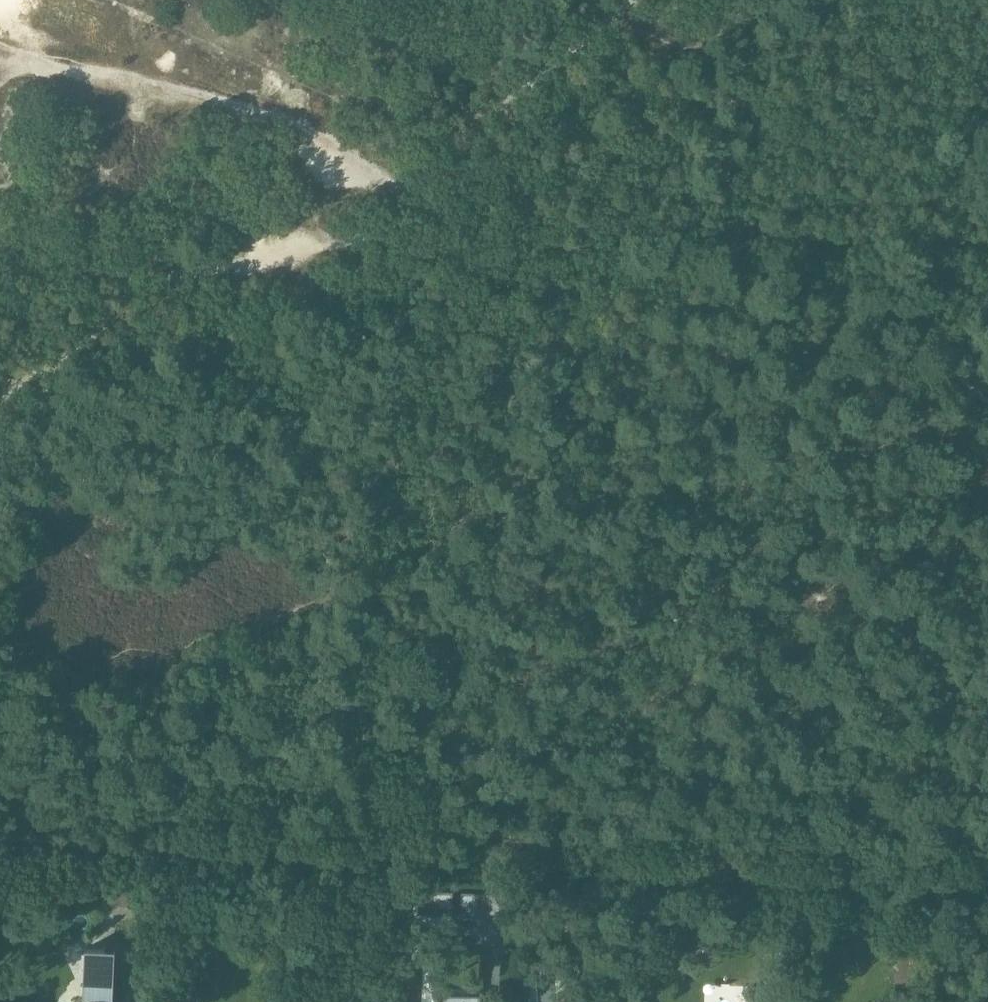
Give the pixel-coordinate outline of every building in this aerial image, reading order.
[(453,892),(419,890),(418,914),(452,916),(453,892)] [(478,893),(461,892),(460,916),(477,917),(478,893)] [(116,951),(85,950),(83,1001),(113,1001),(116,951)] [(748,1001),(766,1001),(766,989),(748,989),(748,1001)]
